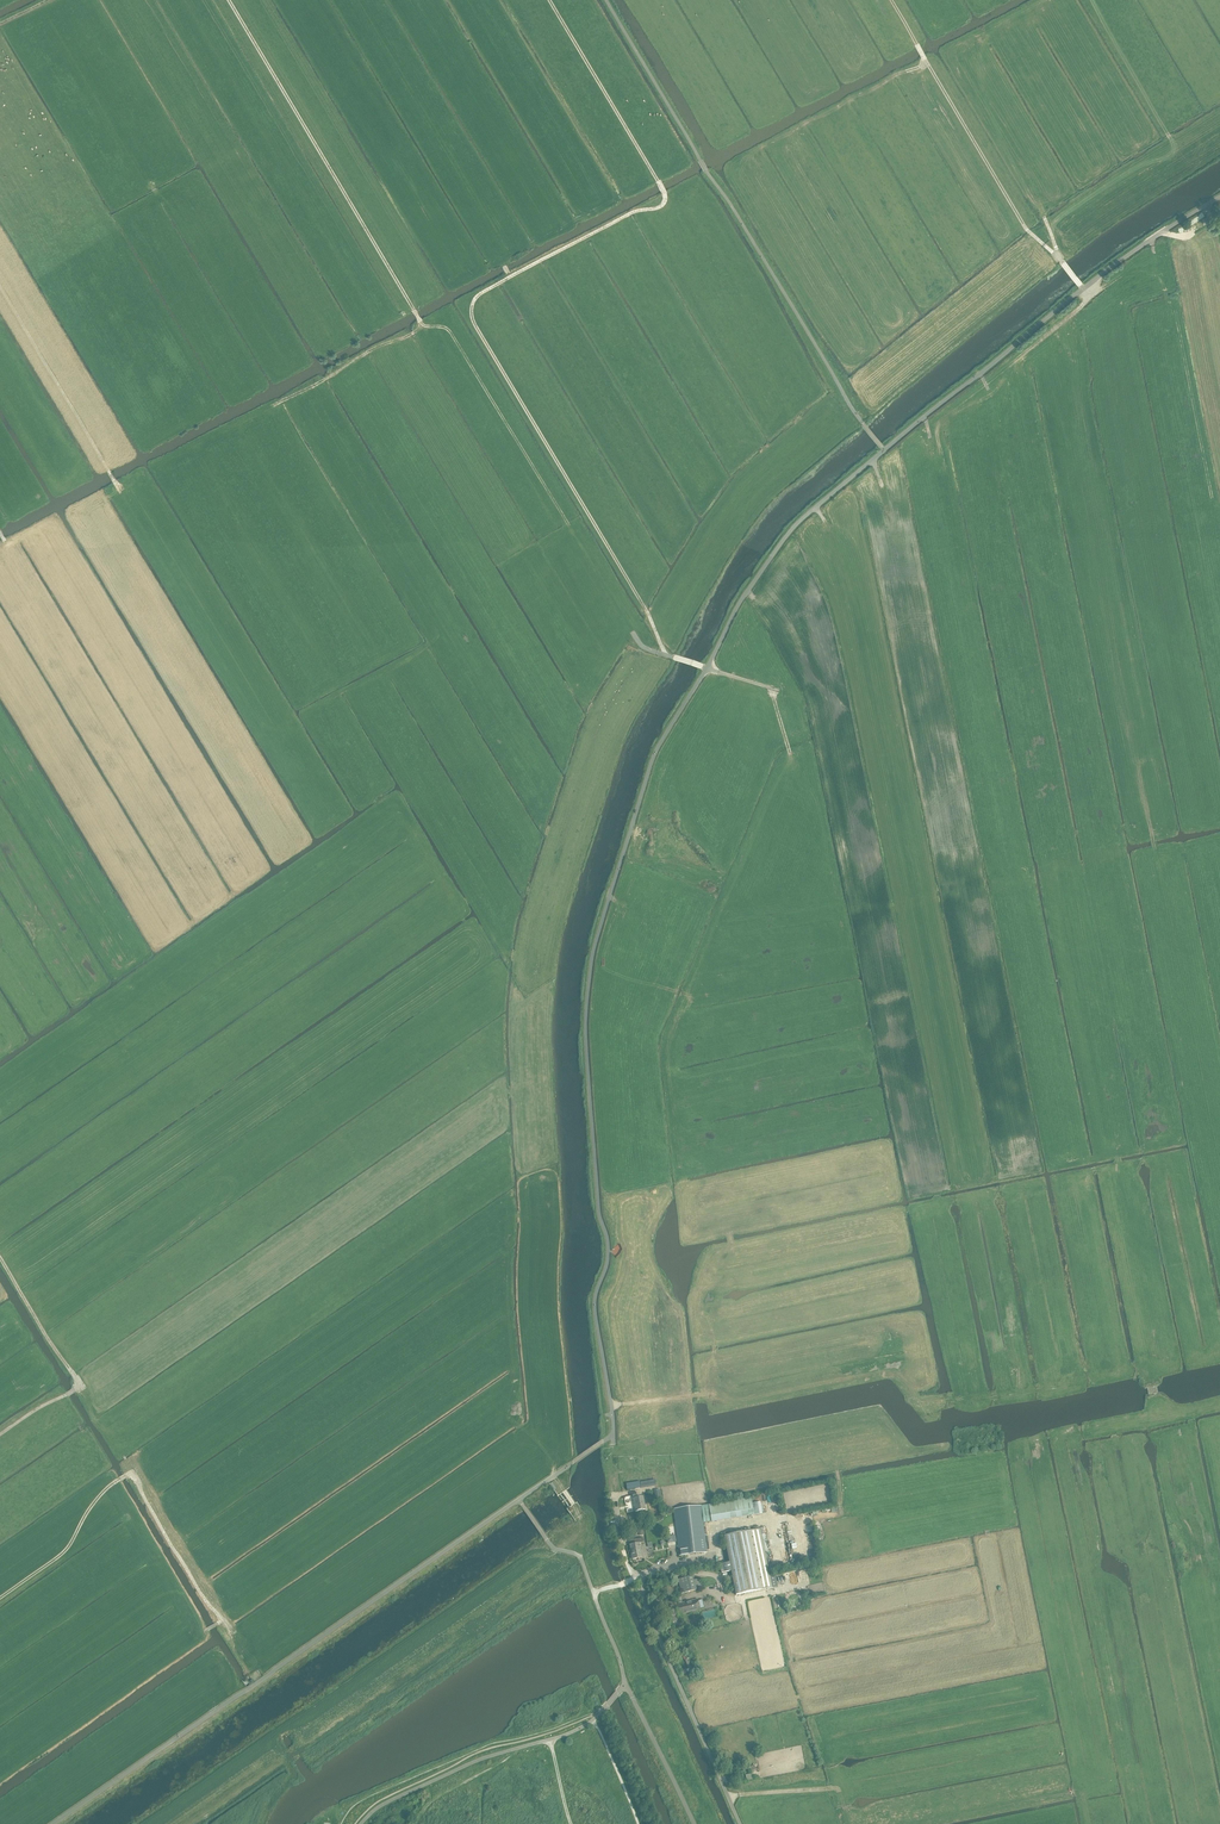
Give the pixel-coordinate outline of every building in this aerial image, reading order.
[(655,1480),(640,1483),(641,1488),(656,1486),(655,1480)] [(656,1502),(662,1501),(660,1489),(654,1491),(656,1502)] [(635,1511),(645,1509),(642,1494),(633,1496),(633,1499),(635,1511)] [(703,1523),(754,1514),(751,1498),(701,1506),(674,1509),(679,1556),(707,1553),(703,1523)] [(754,1504),(756,1514),(762,1513),(760,1503),(754,1504)] [(736,1595),(772,1587),(760,1528),(724,1535),(736,1595)] [(676,1544),(675,1534),(668,1535),(669,1545),(676,1544)] [(642,1558),(639,1544),(644,1543),(643,1538),(630,1540),(631,1545),(629,1545),(632,1559),(642,1558)] [(704,1587),(701,1578),(693,1580),(692,1576),(678,1579),(682,1593),(696,1590),(704,1587)] [(677,1590),(675,1582),(658,1586),(660,1594),(677,1590)] [(677,1616),(700,1610),(700,1609),(705,1607),(703,1600),(698,1601),(698,1599),(674,1605),(673,1601),(667,1603),(668,1607),(661,1608),(664,1619),(670,1618),(671,1622),(678,1620),(677,1616)] [(684,1621),(688,1632),(692,1631),(688,1620),(684,1621)]
